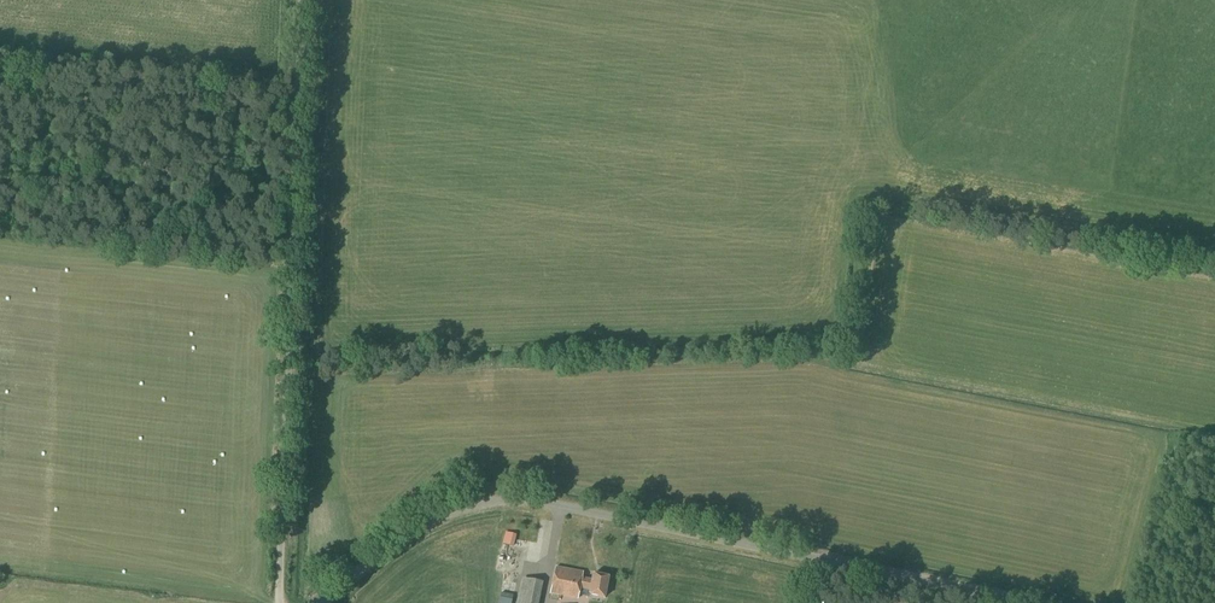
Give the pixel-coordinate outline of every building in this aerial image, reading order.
[(513,547),(516,535),(505,532),(502,544),(513,547)] [(591,580),(582,578),(583,572),(555,567),(549,594),(578,599),(580,589),(589,591),(588,594),(604,597),(608,577),(592,574),(591,580)] [(543,582),(521,578),(516,602),(538,602),(543,582)]
